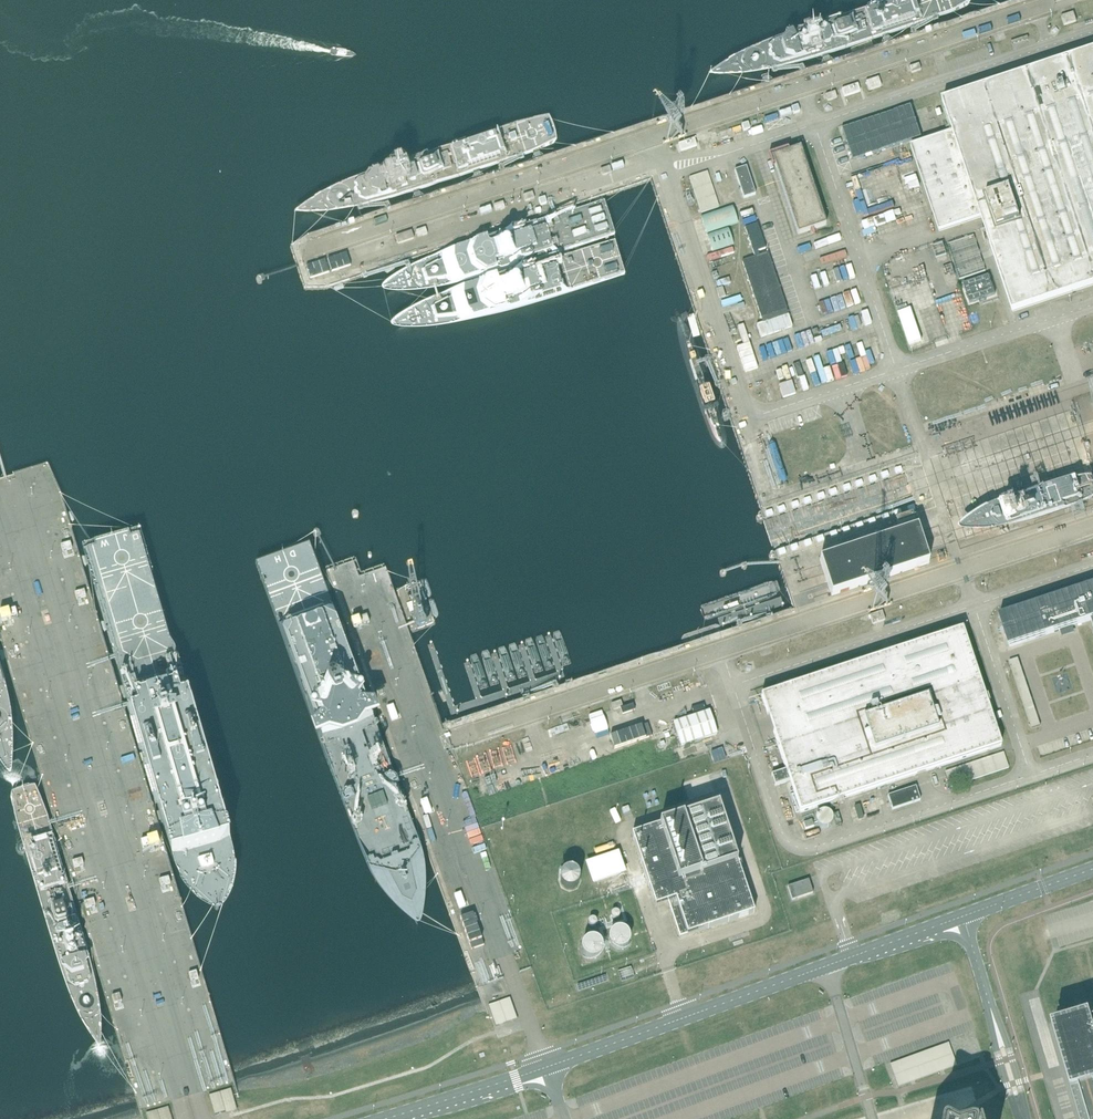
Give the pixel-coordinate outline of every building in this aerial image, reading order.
[(1074,13),(1071,14),(1067,15),(1061,17),(1064,26),(1077,22),(1074,13)] [(990,243),(1013,312),(1092,286),(1092,51),(943,101),(953,132),(911,146),(939,232),(983,217),(986,227),(984,227),(990,243)] [(909,67),(910,69),(911,74),(921,71),(919,64),(909,67)] [(875,79),(872,80),(866,82),(869,91),(882,87),(879,78),(875,79)] [(826,95),(826,97),(828,102),(837,98),(835,92),(826,95)] [(912,108),(842,131),(844,136),(853,163),(907,144),(922,139),(914,113),(912,108)] [(780,155),(772,158),(798,235),(826,226),(801,148),(789,152),(788,149),(779,152),(780,155)] [(600,170),(602,176),(602,177),(612,173),(610,167),(600,170)] [(735,171),(744,199),(756,195),(747,167),(735,171)] [(719,207),(707,172),(690,178),(701,213),(719,207)] [(523,196),(525,201),(525,202),(535,199),(532,193),(523,196)] [(494,206),(496,211),(496,212),(505,209),(503,202),(494,206)] [(703,219),(718,263),(743,254),(728,210),(703,219)] [(416,231),(418,237),(418,238),(428,235),(426,228),(416,231)] [(412,232),(396,237),(398,244),(414,239),(414,238),(412,232)] [(986,271),(982,259),(974,236),(948,245),(960,280),(986,271)] [(758,278),(758,279),(762,278),(762,277),(775,273),(768,253),(736,264),(743,283),(758,278)] [(762,278),(758,279),(758,280),(748,283),(759,316),(779,309),(768,277),(762,279),(762,278)] [(716,290),(719,299),(726,297),(723,288),(716,290)] [(754,306),(733,313),(737,325),(758,318),(754,306)] [(896,520),(898,526),(914,521),(912,514),(896,520)] [(927,557),(926,552),(920,536),(921,536),(920,532),(919,529),(821,561),(822,564),(822,565),(828,584),(831,592),(832,596),(840,593),(847,591),(850,590),(850,591),(931,564),(929,560),(929,559),(928,557),(927,557)] [(72,549),(71,543),(61,545),(63,552),(72,549)] [(999,617),(1010,648),(1092,620),(1092,624),(1092,586),(999,617)] [(86,597),(85,591),(75,593),(77,600),(86,597)] [(882,611),(882,612),(877,613),(872,615),(870,616),(873,625),(885,621),(882,611)] [(11,619),(10,613),(0,615),(2,622),(11,619)] [(366,615),(351,621),(354,628),(368,623),(369,623),(367,615),(366,615)] [(786,771),(793,791),(800,814),(839,801),(917,775),(1001,747),(987,704),(985,696),(963,630),(761,696),(786,771)] [(611,704),(613,709),(614,711),(623,707),(621,701),(611,704)] [(397,719),(393,706),(387,708),(392,721),(397,719)] [(717,735),(715,727),(710,711),(674,723),(681,746),(717,735)] [(668,750),(665,741),(653,745),(656,755),(668,750)] [(722,749),(711,753),(715,763),(726,760),(722,749)] [(945,772),(948,781),(1006,762),(1003,753),(945,772)] [(921,801),(916,787),(888,796),(893,810),(921,801)] [(432,813),(427,800),(421,802),(426,815),(432,813)] [(654,828),(632,835),(634,841),(635,843),(636,845),(639,856),(640,858),(641,861),(647,881),(649,885),(651,891),(657,889),(667,886),(667,888),(668,890),(665,891),(665,892),(674,920),(675,924),(679,935),(680,938),(721,924),(754,913),(752,907),(756,906),(748,881),(744,883),(743,878),(740,870),(738,865),(737,860),(736,857),(739,856),(724,811),(721,812),(719,806),(680,819),(678,820),(676,820),(659,826),(656,827),(654,828)] [(804,823),(806,830),(814,827),(812,820),(804,823)] [(147,840),(149,846),(159,843),(157,837),(147,840)] [(623,872),(618,854),(609,857),(588,864),(594,882),(596,881),(623,872)] [(72,862),(74,868),(84,865),(82,859),(72,862)] [(575,889),(577,888),(578,886),(579,884),(580,883),(580,880),(579,878),(579,877),(577,875),(576,874),(574,873),(572,872),(570,872),(568,872),(566,873),(564,875),(563,876),(562,878),(562,880),(561,882),(562,884),(563,886),(564,888),(566,889),(567,890),(569,890),(571,890),(573,890),(575,889)] [(159,880),(161,887),(171,884),(169,877),(159,880)] [(813,894),(809,880),(788,887),(792,901),(813,894)] [(465,906),(461,893),(455,895),(460,908),(465,906)] [(84,902),(86,909),(96,906),(94,899),(84,902)] [(625,948),(626,947),(628,945),(629,943),(629,941),(630,939),(629,937),(628,935),(627,933),(625,931),(623,930),(621,930),(619,930),(616,930),(614,931),(612,932),(611,934),(610,936),(609,938),(609,941),(610,943),(611,945),(612,947),(614,948),(616,949),(618,950),(620,950),(623,949),(625,948)] [(598,958),(599,956),(601,954),(602,952),(602,950),(602,948),(602,946),(601,944),(600,942),(598,940),(596,939),(594,939),(591,939),(589,939),(587,940),(585,941),(584,943),(583,945),(582,947),(582,950),(583,952),(584,954),(585,956),(587,957),(589,958),(591,959),(593,959),(595,959),(598,958)] [(618,972),(622,982),(630,980),(635,978),(633,974),(633,973),(632,971),(631,967),(618,972)] [(189,974),(191,981),(199,979),(196,972),(189,974)] [(112,996),(114,1004),(122,1002),(120,994),(112,996)] [(488,1006),(496,1027),(517,1019),(510,998),(488,1006)] [(1056,1030),(1074,1091),(1079,1089),(1085,1107),(1087,1106),(1090,1115),(1087,1116),(1088,1118),(1092,1118),(1092,1019),(1056,1030)] [(890,1064),(899,1087),(913,1082),(942,1071),(957,1066),(949,1042),(890,1064)] [(237,1110),(231,1089),(209,1096),(215,1117),(237,1110)] [(146,1114),(148,1118),(172,1118),(169,1107),(146,1114)]
